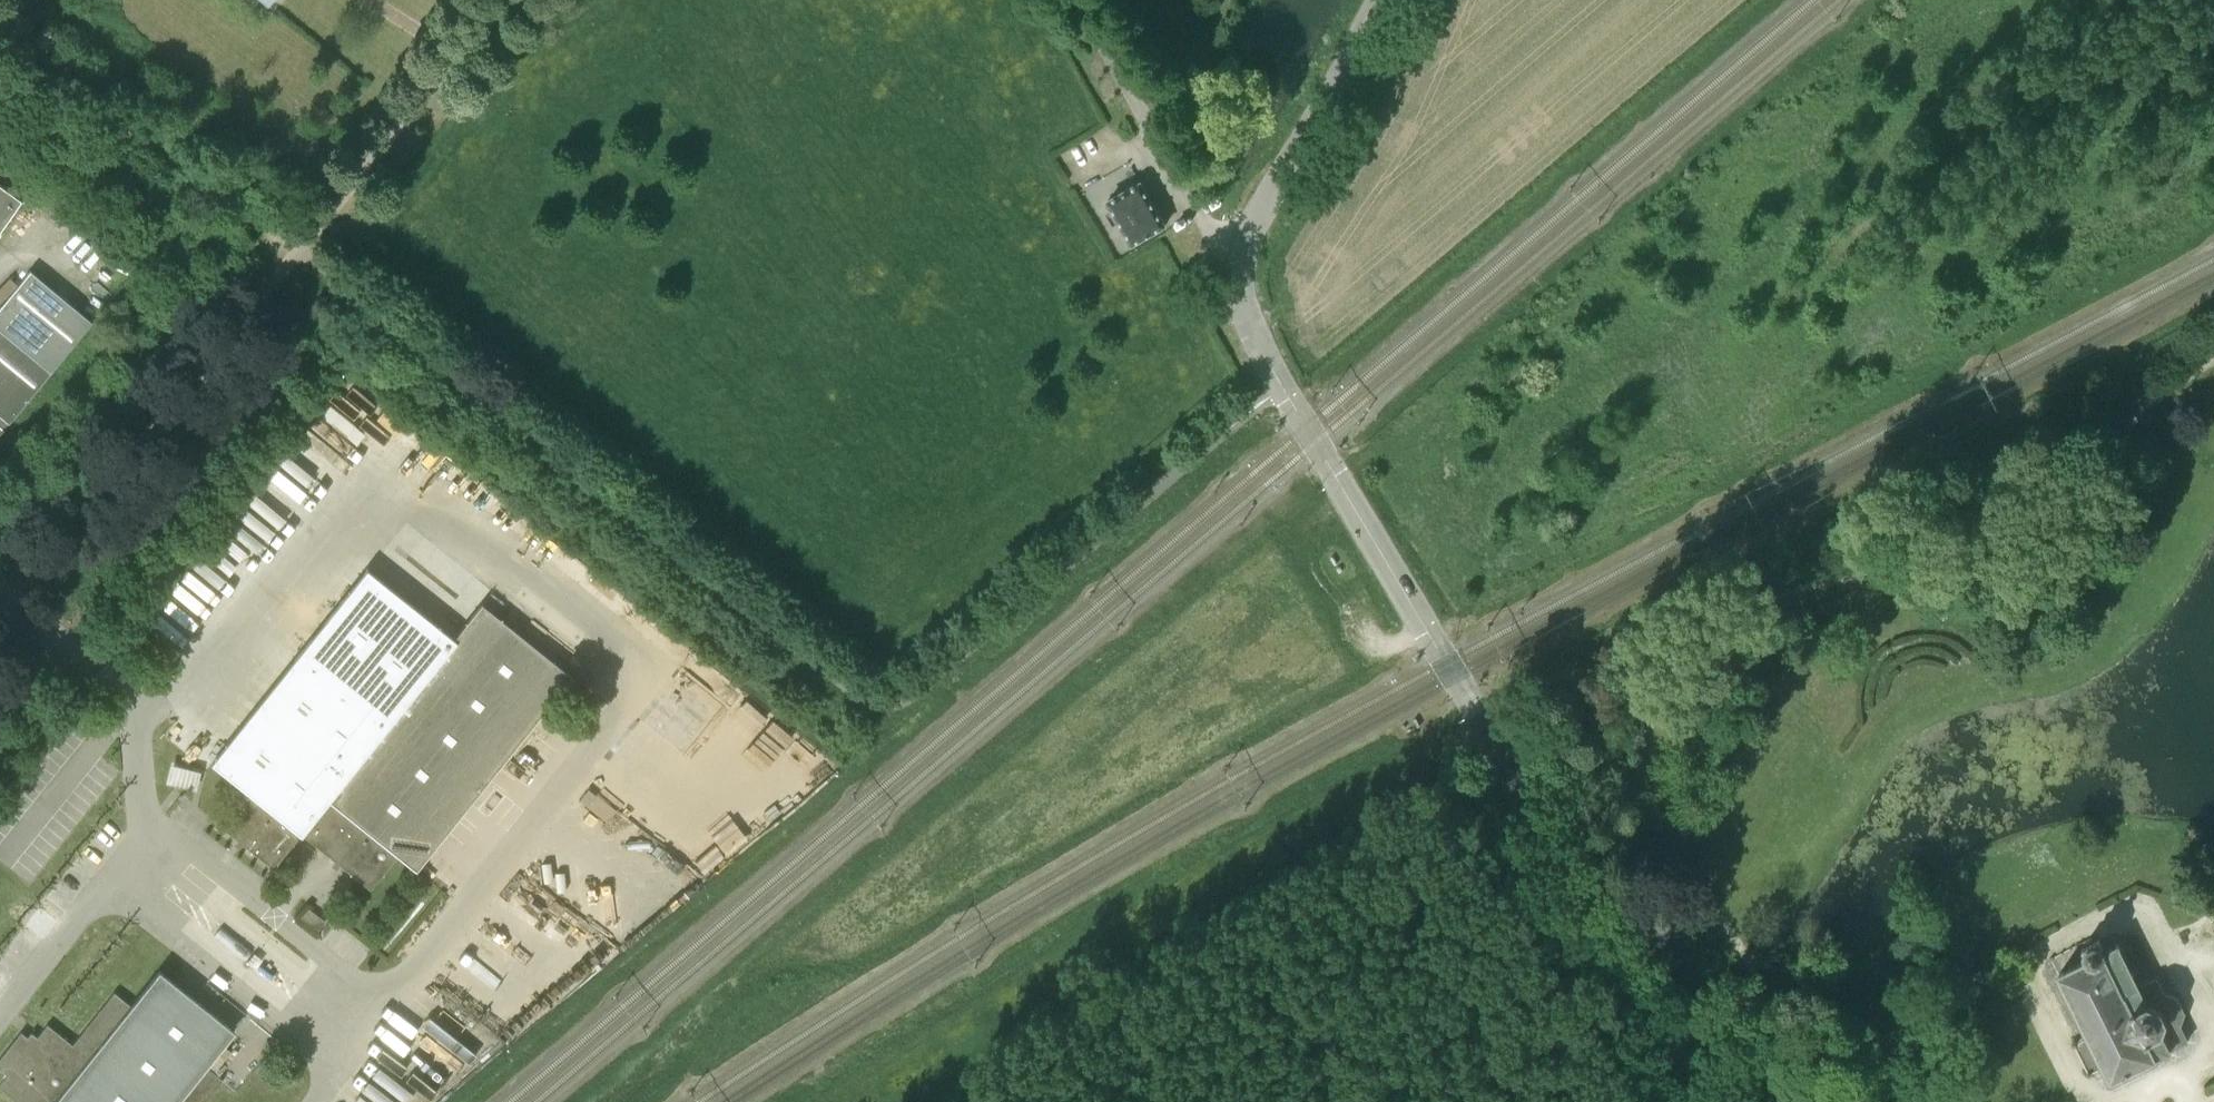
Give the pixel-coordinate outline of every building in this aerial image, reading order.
[(1106,202),(1131,246),(1165,227),(1140,183),(1106,202)] [(24,201),(0,185),(0,234),(24,201)] [(4,428),(3,428),(8,422),(9,422),(92,321),(30,271),(0,308),(0,433),(4,428)] [(289,667),(464,808),(569,677),(481,606),(453,640),(366,571),(289,667)] [(415,869),(464,808),(289,667),(212,763),(246,791),(218,826),(273,869),(300,836),(301,835),(370,890),(398,855),(415,869)] [(2086,957),(2055,973),(2086,1035),(2071,1041),(2073,1046),(2075,1045),(2087,1070),(2086,1070),(2088,1074),(2093,1072),(2093,1071),(2102,1067),(2109,1082),(2158,1058),(2172,1051),(2172,1049),(2189,1041),(2181,1025),(2185,1013),(2177,996),(2165,992),(2157,977),(2140,985),(2118,942),(2105,949),(2102,943),(2094,940),(2086,943),(2083,952),(2086,957)] [(0,1057),(0,1069),(7,1075),(0,1083),(0,1089),(17,1101),(204,1101),(222,1080),(205,1066),(232,1031),(158,972),(130,1008),(113,994),(72,1046),(47,1025),(33,1042),(20,1032),(0,1057)]
